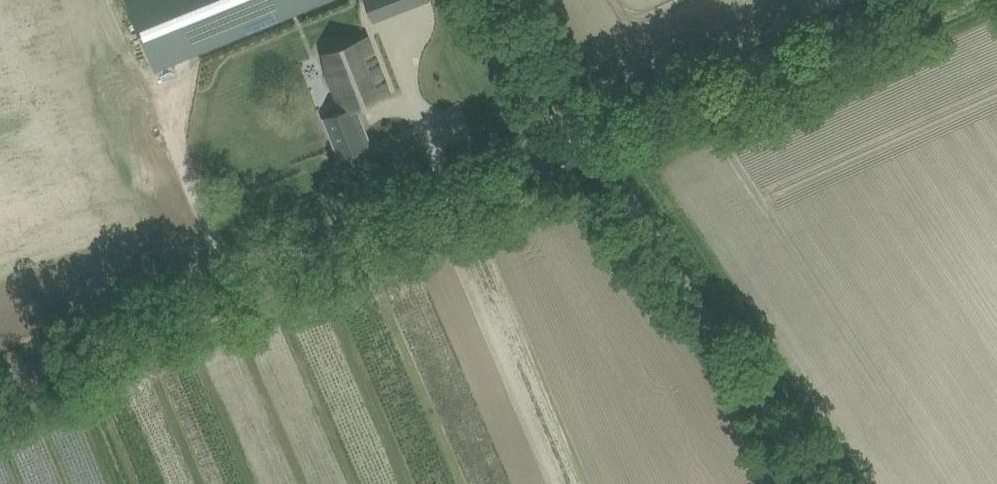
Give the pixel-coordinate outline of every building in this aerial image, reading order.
[(156,68),(324,0),(128,0),(156,68)] [(404,11),(432,0),(399,0),(404,11)] [(345,108),(325,116),(340,156),(372,144),(357,104),(390,91),(369,34),(327,51),(335,73),(332,74),(345,108)] [(164,107),(231,83),(219,49),(152,73),(164,107)]
